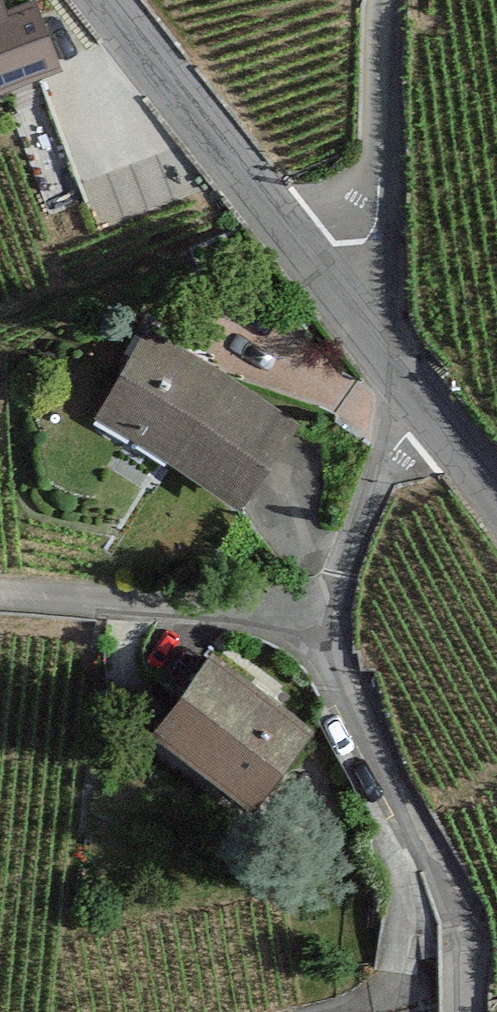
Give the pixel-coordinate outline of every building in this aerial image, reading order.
[(49,64),(31,13),(0,24),(0,81),(49,64)] [(287,421),(152,345),(107,425),(243,501),(287,421)] [(214,667),(162,743),(252,805),(304,729),(214,667)]
